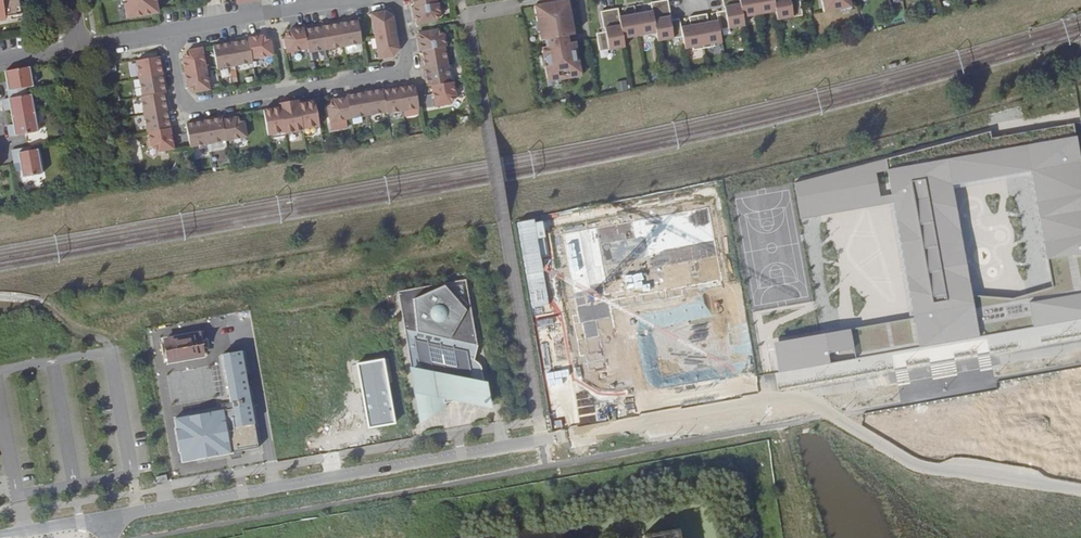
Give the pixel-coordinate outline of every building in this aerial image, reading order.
[(5,20),(5,17),(10,16),(21,14),(18,0),(0,0),(0,21),(5,20)] [(125,3),(124,3),(124,4),(126,19),(157,14),(157,10),(155,0),(124,0),(125,3)] [(534,5),(537,22),(540,21),(542,31),(539,31),(540,40),(574,34),(572,25),(569,26),(567,16),(570,16),(567,0),(563,0),(534,5)] [(800,14),(797,0),(721,0),(723,11),(715,12),(717,21),(708,23),(706,14),(688,17),(690,26),(680,28),(679,19),(670,21),(669,17),(670,17),(667,0),(666,0),(650,3),(651,12),(619,18),(617,9),(600,13),(603,30),(605,30),(605,33),(596,35),(599,51),(614,49),(615,50),(625,48),(623,40),(656,33),(657,42),(667,40),(667,38),(682,36),(685,49),(692,48),(693,51),(714,46),(713,44),(721,42),(718,29),(733,26),(734,28),(743,26),(741,17),(774,11),(775,20),(785,18),(785,16),(800,14)] [(850,7),(849,0),(821,0),(823,12),(850,7)] [(413,7),(412,7),(413,16),(415,15),(415,19),(417,25),(436,21),(440,15),(437,3),(436,3),(413,7)] [(371,16),(374,36),(395,33),(392,16),(385,11),(370,14),(371,16)] [(348,20),(339,22),(344,46),(361,43),(361,39),(357,20),(351,21),(348,22),(348,20)] [(328,25),(322,26),(326,49),(344,46),(339,22),(331,23),(331,25),(328,25)] [(312,26),(304,28),(307,49),(308,53),(326,49),(322,26),(316,28),(312,28),(312,26)] [(289,31),(284,38),(286,53),(307,49),(304,28),(289,31)] [(419,42),(418,43),(419,51),(421,51),(444,47),(445,46),(443,34),(437,30),(418,33),(419,39),(419,42)] [(395,33),(374,36),(378,59),(393,57),(398,49),(395,33)] [(574,34),(540,40),(541,45),(575,39),(574,34)] [(248,38),(248,39),(252,59),(273,55),(270,40),(263,35),(248,38)] [(13,50),(12,39),(0,39),(0,50),(13,50)] [(230,41),(235,66),(253,63),(252,59),(248,39),(242,41),(239,41),(238,39),(230,41)] [(576,48),(575,39),(541,45),(543,53),(546,53),(548,63),(544,63),(547,76),(554,74),(555,78),(573,75),(573,71),(580,70),(578,57),(575,58),(573,48),(576,48)] [(219,45),(213,46),(216,67),(217,69),(235,66),(230,41),(222,42),(222,44),(219,45)] [(444,47),(421,51),(422,57),(423,60),(421,61),(423,69),(447,64),(444,47)] [(182,58),(185,72),(206,69),(202,48),(187,50),(182,58)] [(136,60),(139,78),(164,74),(162,66),(160,66),(160,62),(159,57),(136,60)] [(447,64),(423,69),(424,77),(426,77),(426,80),(428,86),(431,86),(450,82),(447,64)] [(6,88),(7,99),(25,96),(23,88),(31,87),(27,67),(3,72),(5,83),(8,82),(9,87),(6,88)] [(206,69),(185,72),(187,87),(195,93),(210,90),(206,69)] [(164,74),(139,78),(142,96),(164,92),(165,92),(164,86),(163,83),(165,82),(164,74)] [(627,80),(617,81),(618,90),(628,89),(627,80)] [(452,82),(431,86),(435,106),(450,104),(455,97),(452,82)] [(406,85),(398,86),(403,111),(419,108),(415,88),(414,85),(410,86),(407,86),(406,85)] [(387,90),(382,91),(386,112),(386,114),(403,111),(398,86),(390,88),(390,89),(387,90)] [(372,89),(364,91),(368,116),(386,112),(382,91),(382,89),(376,90),(372,91),(372,89)] [(346,95),(347,97),(351,119),(368,116),(364,91),(356,92),(356,94),(353,94),(346,95)] [(142,96),(140,96),(144,114),(168,110),(167,102),(165,102),(165,98),(164,92),(142,96)] [(421,96),(425,109),(434,107),(431,94),(421,96)] [(10,110),(8,110),(10,117),(34,113),(33,104),(31,104),(29,95),(25,96),(7,99),(1,100),(3,108),(9,107),(10,110)] [(351,119),(347,97),(332,100),(327,108),(330,122),(351,119)] [(299,104),(303,130),(319,127),(315,103),(315,101),(299,104)] [(298,104),(280,107),(284,134),(285,135),(304,132),(303,130),(299,104),(298,104)] [(264,112),(268,136),(284,134),(280,107),(263,110),(264,112)] [(168,119),(170,118),(168,110),(144,114),(147,132),(148,132),(170,128),(169,122),(168,119)] [(35,113),(10,117),(11,125),(13,125),(13,128),(7,129),(8,137),(36,132),(34,123),(37,122),(35,113)] [(212,118),(203,119),(208,144),(226,141),(222,120),(221,117),(215,119),(212,119),(212,118)] [(236,117),(222,120),(226,141),(246,137),(244,122),(236,117)] [(192,123),(186,124),(186,125),(190,147),(208,144),(203,119),(195,121),(195,122),(192,123)] [(893,194),(894,202),(914,317),(919,347),(1080,319),(1080,158),(1075,123),(992,139),(991,131),(887,159),(889,171),(893,194)] [(170,128),(148,132),(151,146),(158,152),(174,149),(170,128)] [(28,147),(10,150),(12,159),(17,158),(21,178),(40,174),(36,150),(28,151),(28,147)] [(889,171),(887,159),(796,184),(802,218),(894,202),(893,194),(880,196),(876,173),(889,171)] [(627,216),(569,227),(595,365),(604,364),(605,372),(608,371),(610,380),(657,371),(659,381),(684,377),(682,367),(724,359),(722,349),(733,347),(732,340),(740,338),(714,200),(665,209),(627,216)] [(404,291),(410,331),(418,333),(451,340),(477,345),(465,279),(404,291)] [(774,341),(779,372),(919,347),(914,317),(774,341)] [(416,370),(484,384),(481,367),(477,365),(475,362),(474,360),(477,345),(451,340),(418,333),(410,331),(416,370)] [(204,335),(165,342),(169,362),(208,355),(204,335)] [(224,410),(173,419),(175,429),(174,429),(178,452),(179,452),(181,462),(232,453),(259,448),(254,423),(241,351),(222,354),(232,408),(224,410)] [(358,365),(369,427),(393,423),(382,361),(358,365)] [(488,406),(484,384),(416,370),(420,393),(424,421),(431,415),(438,411),(446,408),(454,406),(464,404),(473,404),(479,404),(488,406)]
